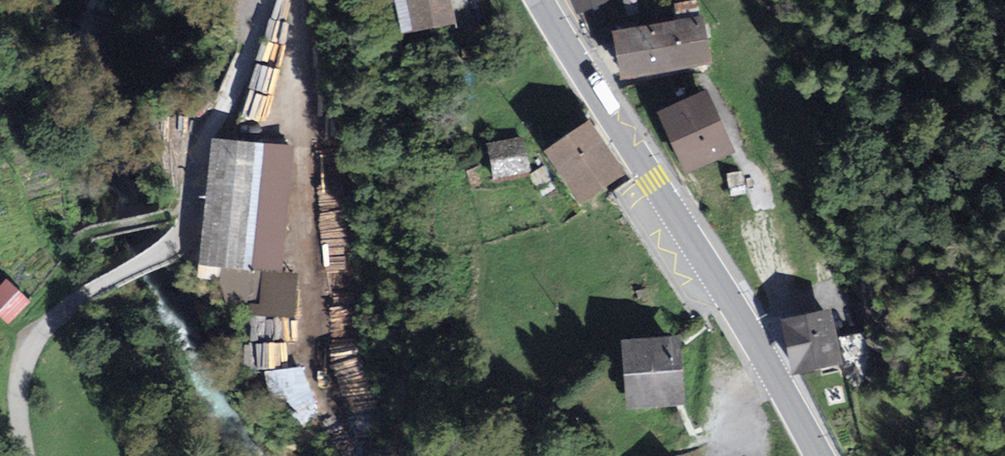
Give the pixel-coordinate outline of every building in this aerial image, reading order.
[(404,30),(449,22),(446,0),(399,0),(404,30)] [(578,11),(605,0),(573,0),(578,11)] [(701,19),(618,35),(625,76),(708,60),(701,19)] [(702,95),(663,113),(689,168),(728,149),(702,95)] [(589,121),(544,151),(580,204),(625,174),(589,121)] [(522,137),(487,144),(494,179),(529,172),(522,137)] [(289,150),(220,144),(209,264),(278,271),(289,150)] [(0,290),(0,312),(9,321),(26,303),(6,284),(0,290)] [(830,314),(783,323),(793,373),(840,364),(830,314)] [(256,364),(281,365),(282,340),(257,339),(256,364)] [(677,343),(627,346),(631,405),(681,402),(677,343)] [(304,363),(266,368),(269,389),(286,386),(288,399),(308,396),(304,363)]
